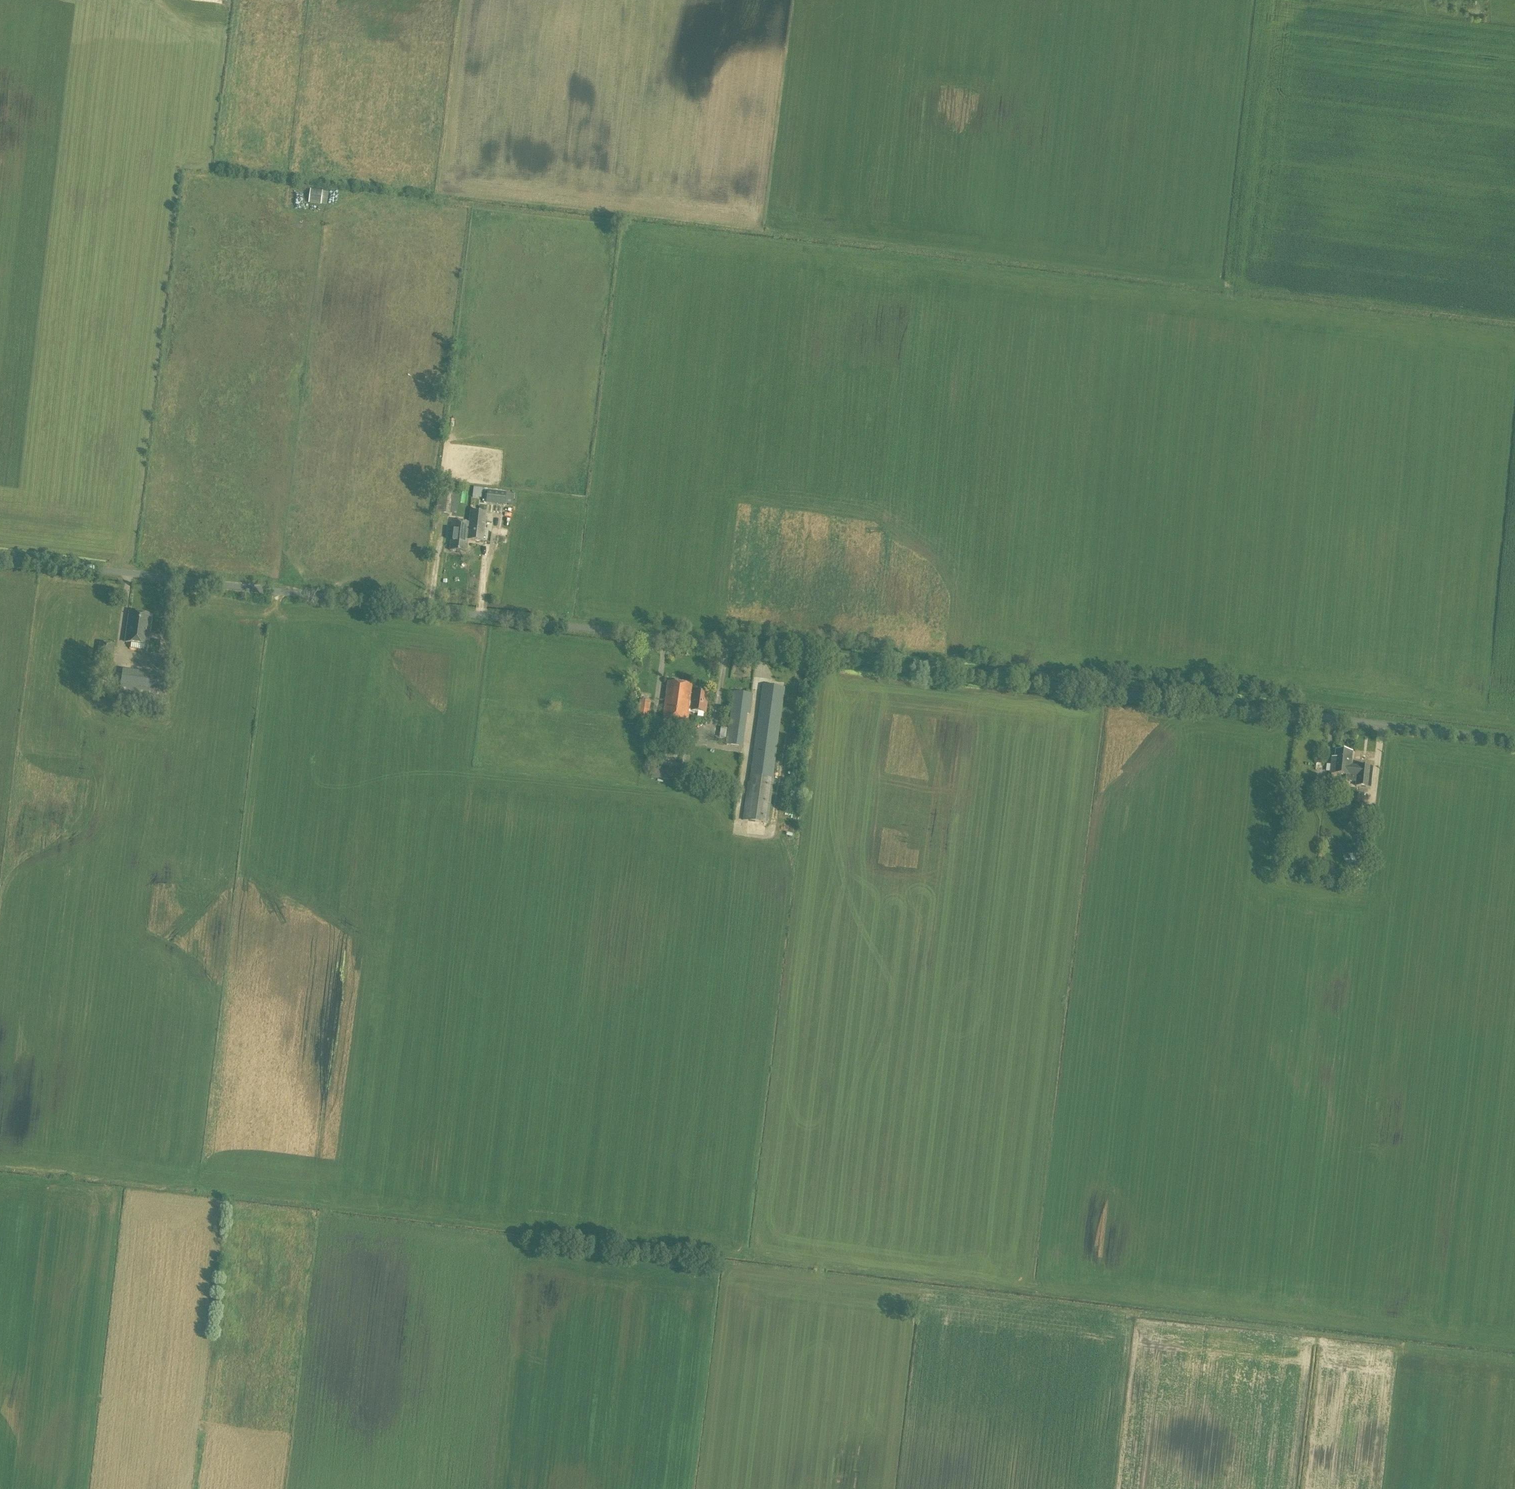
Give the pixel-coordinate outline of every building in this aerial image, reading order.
[(321,205),(323,191),(310,190),(309,204),(321,205)] [(481,499),(482,488),(474,488),(473,498),(481,499)] [(504,506),(506,493),(487,491),(486,504),(504,506)] [(438,493),(436,514),(450,516),(452,495),(438,493)] [(469,540),(469,541),(484,542),(486,514),(473,513),(472,523),(469,523),(471,523),(471,528),(470,528),(469,540)] [(469,523),(452,521),(450,551),(467,552),(468,541),(469,541),(469,540),(470,528),(471,528),(471,523),(469,523)] [(147,646),(151,616),(130,613),(126,643),(147,646)] [(153,678),(123,674),(118,705),(161,712),(166,676),(153,675),(153,678)] [(689,710),(691,695),(692,686),(667,683),(666,694),(663,720),(687,723),(689,710)] [(766,824),(784,689),(762,686),(744,821),(766,824)] [(733,692),(731,712),(747,714),(751,714),(753,695),(733,692)] [(691,695),(689,710),(693,710),(693,711),(706,713),(708,695),(694,693),(693,695),(691,695)] [(647,727),(649,711),(638,709),(636,726),(637,726),(637,729),(643,730),(643,727),(647,727)] [(728,733),(726,745),(743,747),(744,735),(728,733)] [(1342,765),(1351,766),(1352,753),(1336,751),(1335,764),(1332,764),(1331,774),(1341,775),(1342,765)] [(1351,767),(1351,766),(1342,765),(1341,775),(1350,776),(1350,782),(1356,783),(1356,787),(1371,789),(1373,768),(1358,766),(1358,767),(1351,767)] [(1365,838),(1366,824),(1356,823),(1354,837),(1365,838)]
